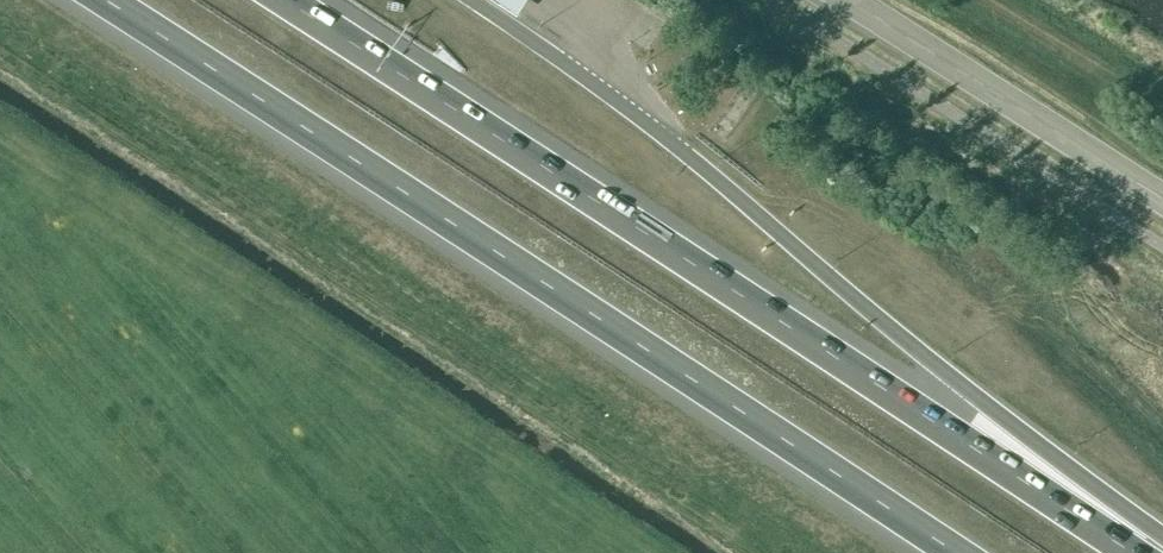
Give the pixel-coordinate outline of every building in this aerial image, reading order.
[(522,11),(529,0),(504,0),(522,11)]
